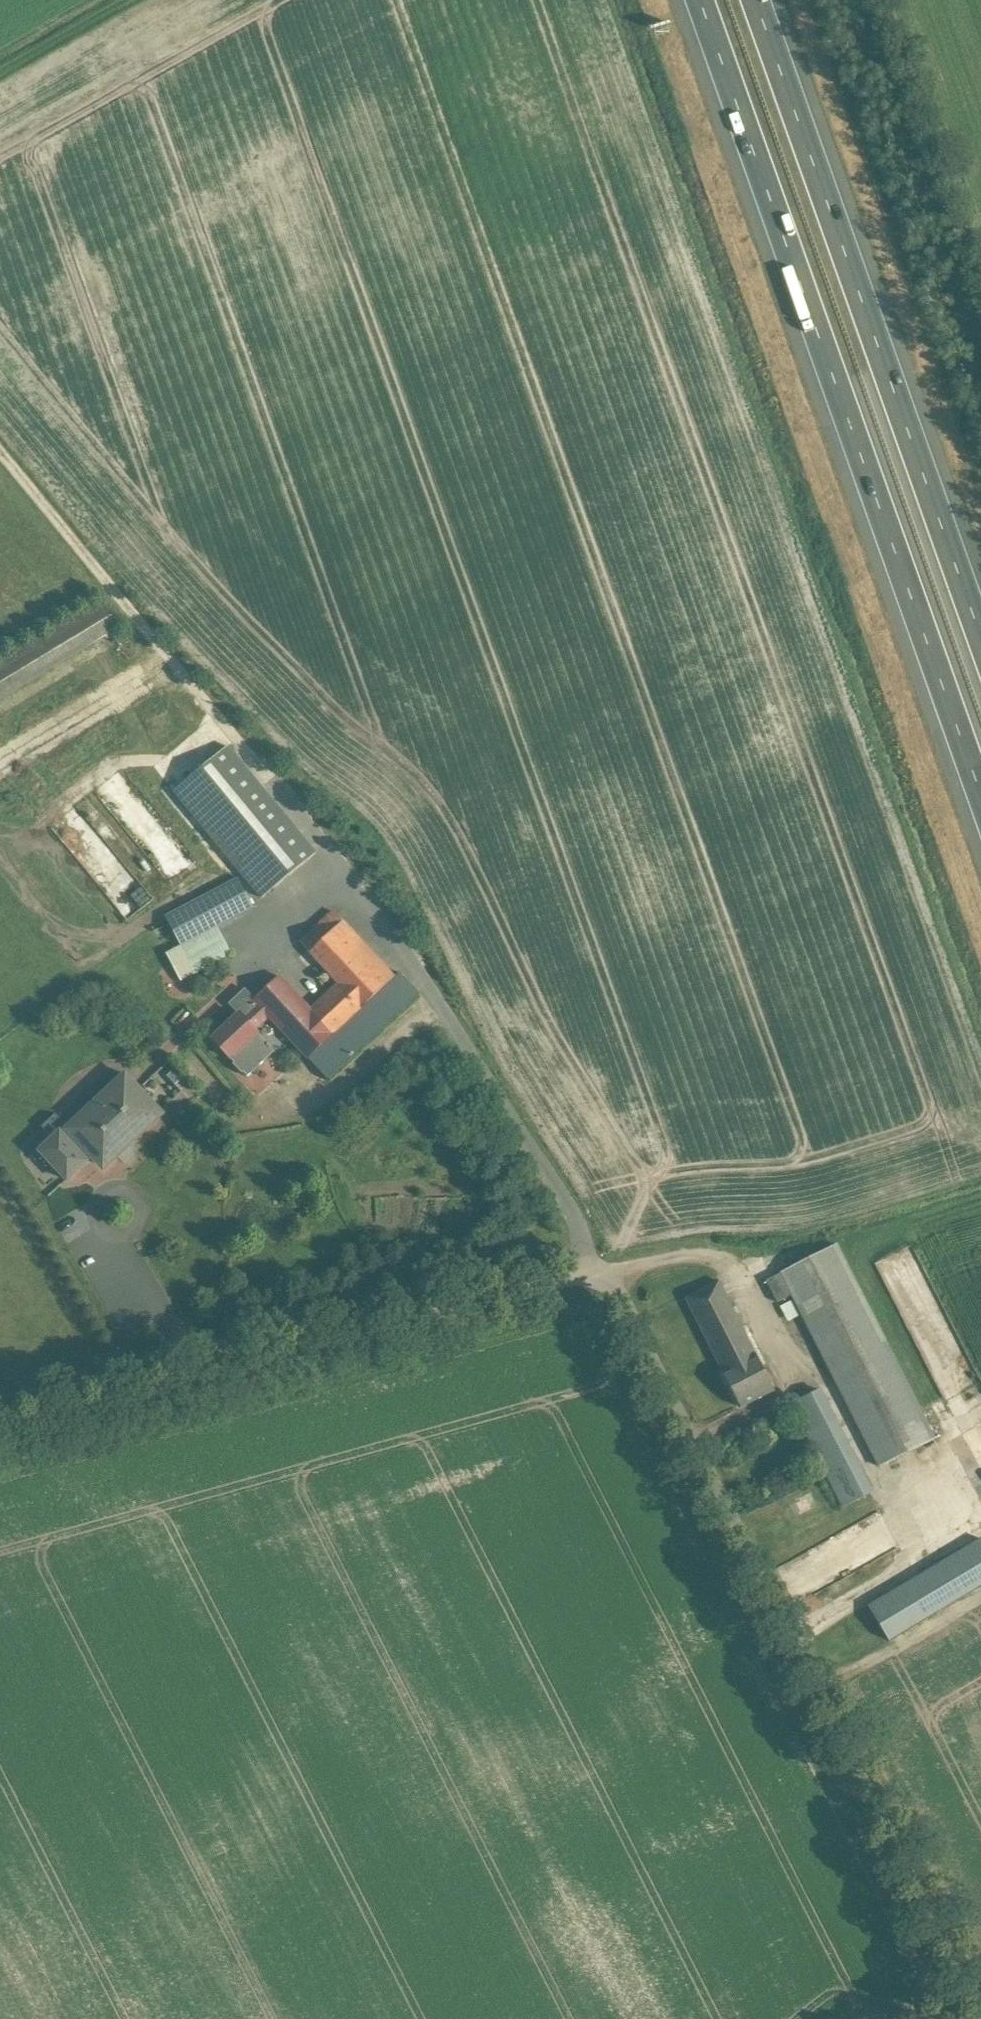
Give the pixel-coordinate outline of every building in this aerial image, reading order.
[(890,352),(900,376),(907,373),(897,349),(890,352)] [(119,634),(105,606),(0,659),(0,694),(119,634)] [(175,794),(263,900),(319,855),(231,748),(175,794)] [(239,879),(166,918),(181,946),(217,927),(254,907),(239,879)] [(240,1013),(213,1039),(247,1076),(265,1061),(248,1042),(258,1033),(255,1030),(269,1016),(328,1080),(420,994),(400,972),(395,976),(334,911),(301,942),(339,983),(311,1009),(280,976),(254,1000),(246,991),(231,1004),(240,1013)] [(181,946),(167,953),(181,981),(195,974),(181,946)] [(175,1068),(167,1076),(175,1085),(184,1077),(175,1068)] [(53,1138),(40,1151),(67,1180),(93,1155),(103,1166),(159,1113),(125,1077),(125,1078),(120,1072),(106,1085),(111,1091),(69,1129),(79,1140),(66,1152),(53,1138)] [(299,1119),(299,1121),(299,1122),(299,1124),(300,1125),(301,1126),(302,1127),(303,1127),(305,1128),(306,1128),(308,1127),(309,1127),(310,1126),(311,1125),(312,1124),(313,1122),(313,1121),(313,1120),(313,1118),(312,1117),(311,1115),(310,1115),(309,1114),(308,1113),(306,1113),(305,1113),(304,1113),(303,1114),(302,1114),(300,1115),(300,1116),(299,1118),(299,1119)] [(836,1244),(768,1279),(779,1302),(793,1295),(795,1298),(880,1466),(935,1439),(836,1244)] [(719,1281),(686,1297),(740,1407),(774,1390),(719,1281)] [(792,1404),(844,1506),(872,1492),(820,1390),(792,1404)] [(869,1607),(889,1640),(980,1585),(980,1539),(869,1607)]
